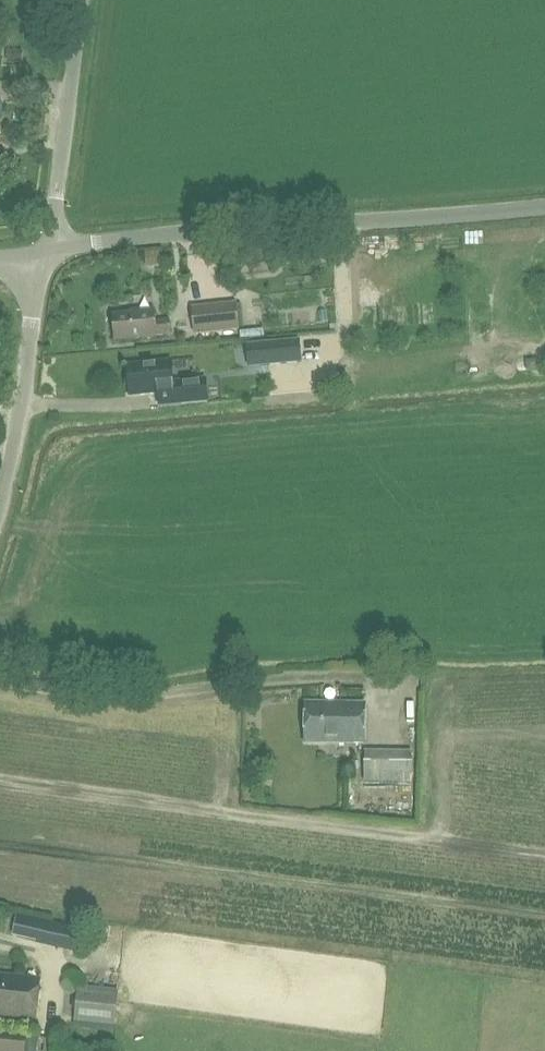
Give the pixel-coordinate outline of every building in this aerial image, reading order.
[(327,321),(327,289),(280,290),(281,322),(327,321)] [(243,324),(262,323),(261,292),(242,293),(243,324)] [(192,334),(238,330),(235,302),(190,306),(192,334)] [(168,319),(154,321),(153,312),(113,317),(116,340),(156,335),(169,334),(168,319)] [(260,342),(262,365),(301,362),(299,339),(260,342)] [(170,361),(126,366),(129,396),(157,393),(159,406),(207,402),(206,387),(205,379),(172,382),(170,361)] [(251,366),(252,377),(276,376),(275,365),(251,366)] [(305,703),(304,741),(363,742),(364,705),(305,703)] [(363,753),(364,783),(379,783),(411,783),(411,754),(363,753)] [(37,942),(63,948),(68,925),(42,919),(37,942)] [(35,1020),(40,978),(0,973),(0,1017),(35,1020)] [(78,985),(74,1021),(115,1025),(119,989),(78,985)] [(0,1035),(0,1050),(37,1050),(39,1038),(22,1036),(0,1035)]
